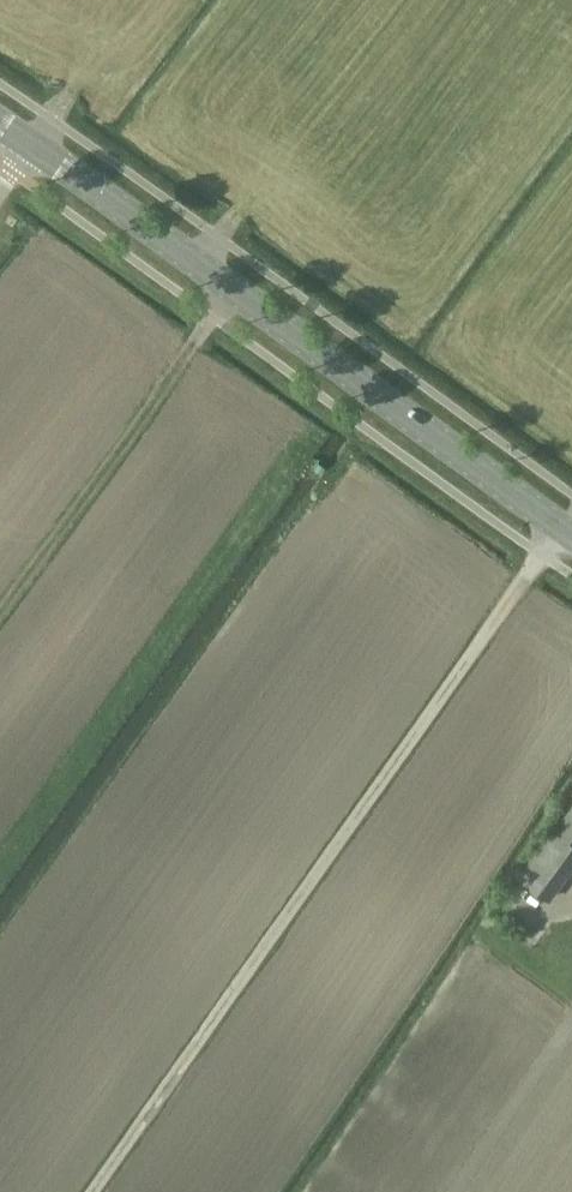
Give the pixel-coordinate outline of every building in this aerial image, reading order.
[(518,876),(519,877),(550,900),(571,869),(571,802),(566,811),(559,820),(543,842),(535,853),(520,872),(518,876)]
